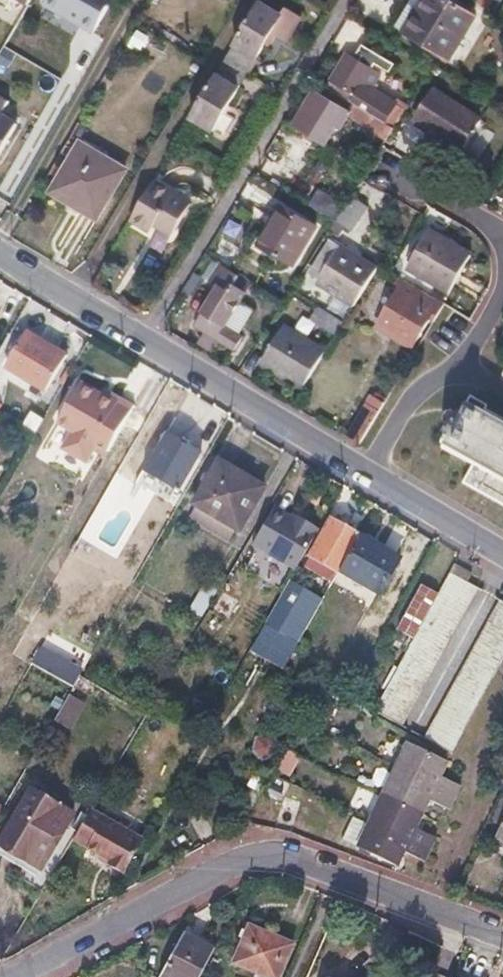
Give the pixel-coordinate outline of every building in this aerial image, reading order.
[(43,3),(80,24),(82,21),(95,28),(111,0),(45,0),(43,3)] [(262,0),(260,0),(194,113),(214,124),(249,64),(270,29),(286,38),(301,13),(284,4),(280,11),(262,0)] [(444,0),(424,0),(417,11),(404,34),(449,61),(475,18),(444,0)] [(473,2),(492,14),(501,0),(474,0),(473,2)] [(95,28),(82,21),(80,24),(93,32),(95,28)] [(337,72),(328,89),(354,105),(377,119),(395,130),(415,98),(385,80),(393,65),(363,48),(358,57),(360,59),(358,64),(346,57),(337,72)] [(351,112),(315,91),(304,109),(293,127),(326,146),(337,126),(341,128),(348,117),(371,130),(377,119),(354,105),(351,112)] [(480,121),(436,91),(416,121),(460,151),(480,121)] [(1,112),(9,99),(0,94),(0,112),(1,112)] [(17,122),(1,112),(0,112),(0,151),(17,122)] [(127,170),(81,144),(57,186),(86,202),(82,209),(99,219),(127,170)] [(192,198),(156,178),(133,216),(152,227),(156,220),(174,230),(192,198)] [(318,191),(309,207),(336,223),(338,219),(346,207),(318,191)] [(354,195),(346,207),(338,219),(355,230),(370,205),(354,195)] [(270,218),(273,220),(267,229),(258,244),(292,264),(315,227),(278,205),(270,218)] [(471,257),(429,232),(408,269),(449,294),(471,257)] [(378,266),(342,244),(318,281),(355,304),(378,266)] [(209,283),(218,288),(195,328),(205,334),(200,344),(213,352),(219,342),(234,351),(242,337),(224,326),(244,292),(231,285),(237,276),(219,266),(209,283)] [(395,284),(400,287),(378,324),(411,345),(428,318),(433,322),(443,304),(399,278),(395,284)] [(319,306),(311,320),(337,335),(345,322),(319,306)] [(327,351),(287,327),(264,366),(304,389),(327,351)] [(64,353),(26,331),(5,366),(43,388),(64,353)] [(494,350),(502,356),(502,335),(494,350)] [(101,394),(81,383),(56,426),(70,434),(61,449),(85,464),(94,447),(107,454),(109,450),(130,413),(134,406),(120,399),(118,404),(101,394)] [(104,389),(101,394),(118,404),(120,399),(104,389)] [(380,410),(367,402),(346,437),(359,444),(380,410)] [(463,403),(449,427),(445,425),(441,433),(444,434),(439,443),(441,444),(440,447),(472,465),(463,481),(502,504),(502,426),(463,403)] [(163,433),(130,413),(109,450),(143,469),(163,433)] [(200,454),(163,433),(143,469),(178,490),(200,454)] [(263,487),(217,459),(191,504),(238,530),(263,487)] [(272,510),(268,507),(250,538),(246,544),(251,546),(272,510)] [(290,520),(272,510),(251,546),(268,557),(290,520)] [(292,516),(290,520),(268,557),(281,564),(304,523),(292,516)] [(358,535),(330,519),(309,555),(337,571),(358,535)] [(317,530),(304,523),(281,564),(293,572),(317,530)] [(397,558),(358,535),(337,571),(377,594),(397,558)] [(88,565),(76,559),(59,588),(71,594),(88,565)] [(469,576),(452,566),(371,710),(400,727),(477,591),(465,584),(469,576)] [(221,578),(209,570),(188,607),(201,614),(221,578)] [(302,588),(289,580),(275,604),(285,610),(293,598),(296,599),(302,588)] [(499,604),(423,739),(451,754),(502,662),(502,606),(499,604)] [(84,701),(71,693),(57,719),(70,726),(84,701)] [(405,743),(393,769),(451,796),(457,783),(438,774),(444,762),(405,743)] [(393,769),(381,795),(419,813),(426,798),(446,807),(451,796),(393,769)] [(344,782),(333,777),(324,793),(335,799),(344,782)] [(419,813),(381,795),(369,821),(426,848),(431,837),(412,828),(419,813)] [(142,836),(90,806),(71,837),(104,856),(102,860),(122,872),(142,836)] [(493,835),(502,840),(502,814),(493,835)] [(426,848),(369,821),(356,848),(394,866),(401,852),(420,861),(426,848)] [(7,831),(0,844),(0,910),(13,917),(49,855),(7,831)] [(246,925),(231,962),(267,976),(277,976),(292,944),(246,925)] [(183,938),(161,976),(200,976),(212,953),(183,938)]
